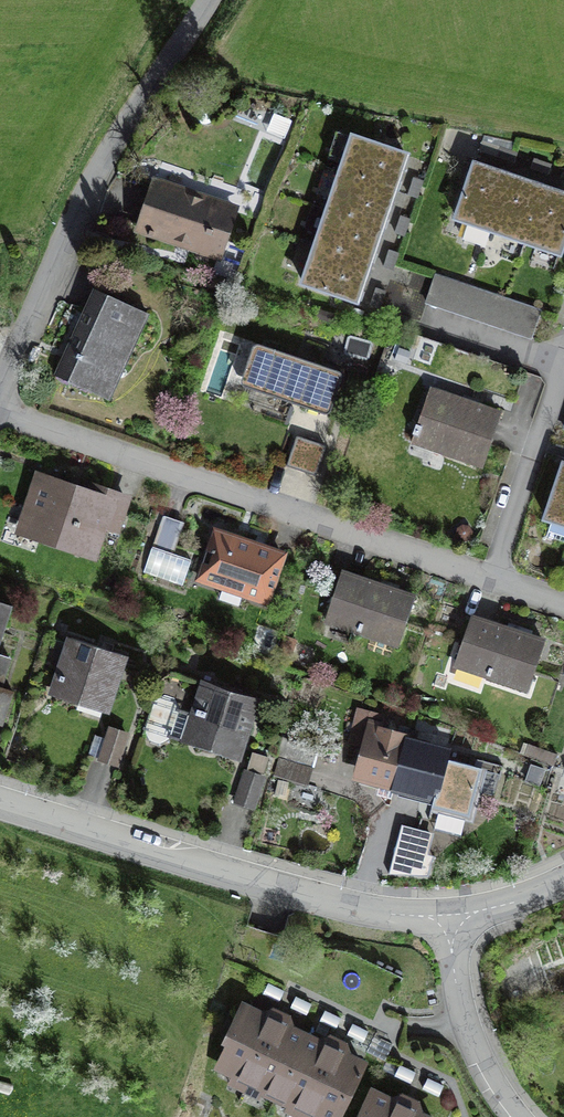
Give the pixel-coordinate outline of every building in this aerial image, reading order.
[(340,171),(394,189),(405,155),(337,132),(329,155),(344,160),(340,171)] [(501,147),(497,156),(514,162),(517,153),(501,147)] [(534,159),(531,168),(548,174),(551,164),(534,159)] [(486,246),(491,230),(509,177),(475,165),(456,218),(468,222),(463,238),(486,246)] [(381,228),(394,189),(340,171),(328,210),(381,228)] [(491,230),(525,242),(543,188),(509,177),(491,230)] [(414,178),(408,194),(417,198),(423,181),(414,178)] [(140,228),(219,254),(234,210),(155,184),(140,228)] [(525,242),(559,253),(563,240),(563,195),(543,188),(525,242)] [(369,262),(381,228),(328,210),(316,244),(369,262)] [(401,216),(395,233),(404,236),(410,219),(401,216)] [(356,301),(369,262),(316,244),(303,283),(356,301)] [(389,250),(384,267),(393,270),(398,253),(389,250)] [(427,302),(531,337),(540,311),(436,276),(427,302)] [(376,288),(371,305),(380,308),(385,291),(376,288)] [(56,375),(93,392),(104,368),(120,375),(148,314),(95,290),(56,375)] [(406,363),(515,400),(525,371),(416,334),(406,363)] [(246,388),(323,413),(328,413),(331,410),(342,377),(341,373),(336,370),(261,344),(255,345),(252,349),(241,379),(242,384),(246,388)] [(443,451),(482,464),(499,414),(428,390),(414,432),(445,443),(443,451)] [(288,466),(316,475),(325,446),(297,437),(288,466)] [(563,524),(563,465),(545,518),(563,524)] [(43,479),(32,508),(45,512),(37,535),(90,553),(101,523),(116,528),(126,499),(97,489),(94,496),(43,479)] [(179,521),(164,516),(154,547),(169,552),(179,521)] [(216,532),(200,578),(224,586),(219,599),(238,605),(243,593),(266,601),(282,555),(216,532)] [(154,547),(153,546),(144,573),(182,586),(191,559),(169,552),(154,547)] [(327,620),(397,644),(414,597),(343,573),(327,620)] [(12,606),(0,602),(0,642),(12,606)] [(455,665),(527,689),(543,641),(472,617),(455,665)] [(55,689),(106,706),(123,655),(72,638),(69,645),(54,640),(46,664),(61,669),(55,689)] [(260,699),(203,680),(192,713),(199,715),(192,736),(235,750),(249,708),(256,710),(260,699)] [(0,688),(0,724),(2,725),(13,692),(0,688)] [(381,718),(357,712),(349,743),(369,748),(361,776),(395,785),(407,740),(409,734),(378,726),(381,718)] [(108,738),(96,734),(90,754),(117,763),(127,733),(111,728),(108,738)] [(276,775),(306,784),(316,751),(283,738),(277,758),(280,759),(276,775)] [(449,751),(407,740),(395,785),(434,796),(432,805),(469,815),(481,768),(447,759),(449,751)] [(558,755),(527,743),(523,754),(554,765),(558,755)] [(248,769),(263,774),(268,758),(253,753),(248,769)] [(263,777),(247,772),(237,802),(252,807),(263,777)] [(427,840),(406,835),(398,862),(420,867),(427,840)] [(284,991),(269,984),(264,994),(279,1001),(284,991)] [(296,997),(291,1007),(306,1014),(311,1004),(296,997)] [(220,1066),(249,1080),(276,1023),(244,1007),(229,1037),(229,1048),(220,1066)] [(326,1011),(321,1021),(335,1028),(340,1018),(326,1011)] [(249,1080),(277,1094),(305,1036),(276,1023),(249,1080)] [(353,1024),(348,1034),(362,1041),(367,1031),(353,1024)] [(277,1094),(306,1108),(333,1050),(305,1036),(277,1094)] [(333,1050),(306,1108),(326,1116),(337,1116),(362,1064),(333,1050)] [(416,1072),(400,1065),(396,1076),(411,1083),(416,1072)] [(443,1085),(428,1078),(424,1089),(438,1095),(443,1085)] [(405,1109),(372,1093),(361,1116),(401,1116),(405,1109)] [(401,1116),(423,1116),(405,1109),(401,1116)]
